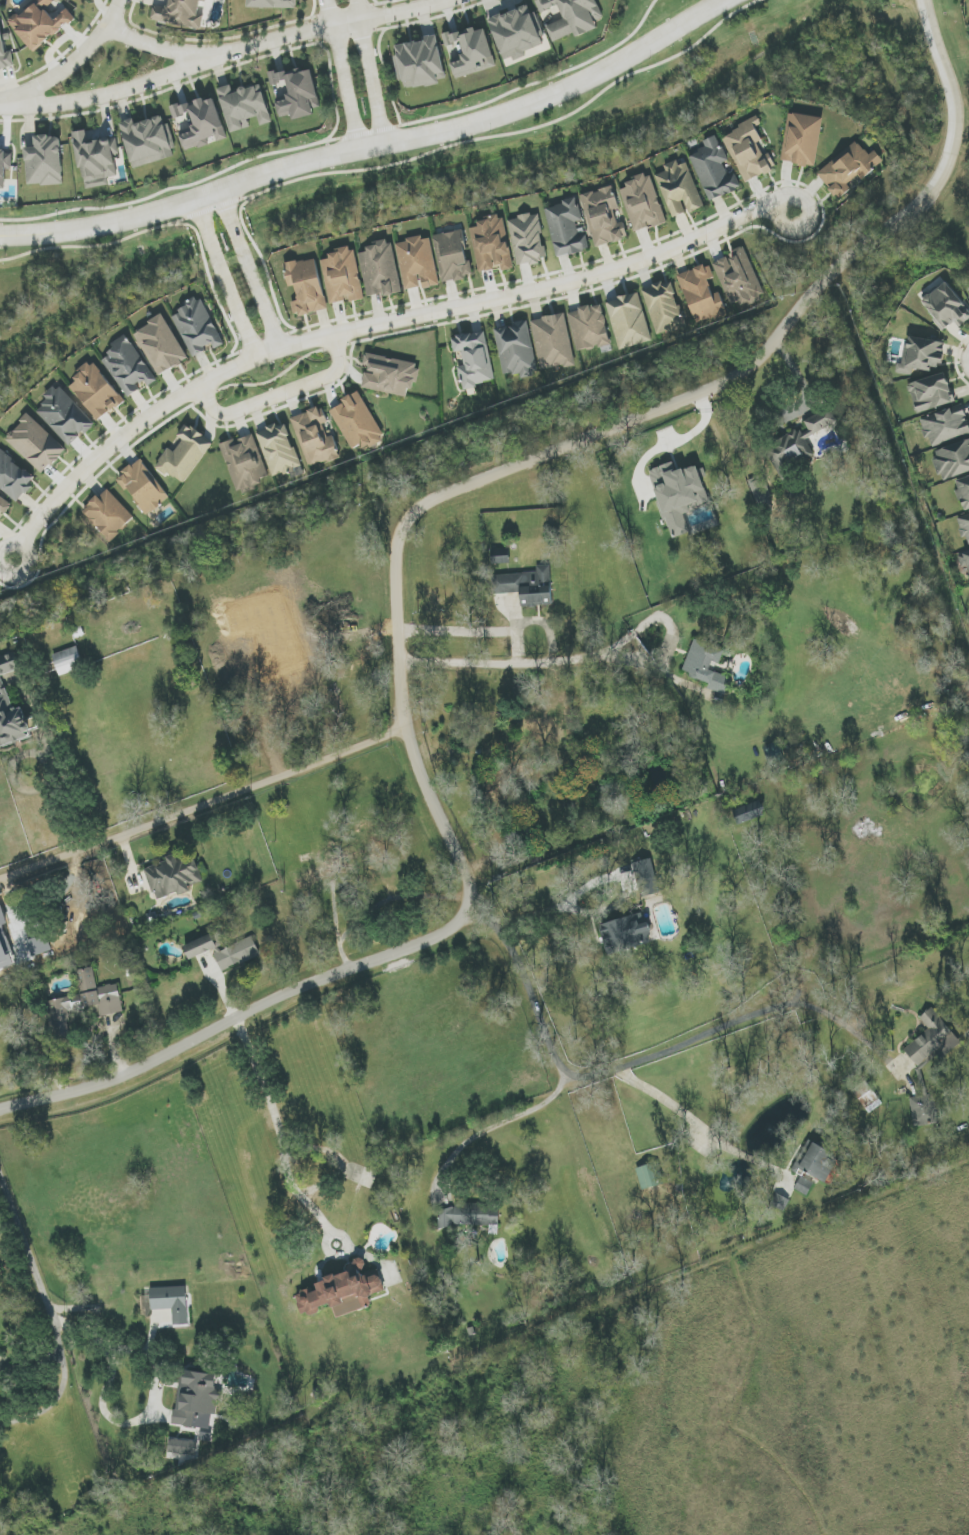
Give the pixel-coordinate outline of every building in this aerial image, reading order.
[(76,19),(68,9),(55,19),(47,9),(56,2),(54,0),(36,0),(17,15),(17,14),(9,20),(33,52),(76,19)] [(202,30),(205,14),(199,13),(201,2),(207,3),(207,0),(169,0),(168,8),(154,6),(151,21),(202,30)] [(250,8),(297,8),(297,0),(250,0),(250,8)] [(575,34),(577,38),(599,29),(596,21),(603,18),(596,0),(541,0),(536,2),(541,13),(559,6),(565,19),(547,26),(553,42),(575,34)] [(489,19),(503,61),(512,57),(513,58),(544,47),(529,5),(489,19)] [(12,51),(6,52),(0,21),(0,70),(15,67),(12,51)] [(497,67),(485,26),(443,37),(446,47),(460,43),(465,57),(451,61),(456,79),(497,67)] [(445,79),(438,37),(396,44),(397,55),(394,56),(399,82),(405,81),(407,89),(439,84),(438,80),(445,79)] [(312,67),(269,75),(271,85),(286,82),(290,99),(276,102),(280,117),(292,115),(293,120),(315,116),(313,108),(320,107),(312,67)] [(218,89),(231,133),(251,128),(248,120),(258,117),(261,126),(272,123),(262,84),(233,92),(231,85),(218,89)] [(228,139),(213,96),(187,105),(194,127),(179,132),(185,151),(217,140),(218,142),(228,139)] [(174,120),(187,115),(183,102),(170,107),(174,120)] [(782,162),(817,166),(822,117),(788,114),(782,162)] [(136,123),(134,119),(121,123),(132,168),(176,157),(165,116),(136,123)] [(745,183),(776,168),(770,153),(764,156),(758,144),(762,141),(756,127),(761,125),(758,118),(723,135),(745,183)] [(84,189),(109,185),(108,178),(118,176),(115,155),(120,154),(117,136),(89,141),(87,130),(74,132),(84,189)] [(64,184),(61,135),(35,137),(36,147),(26,148),(28,186),(64,184)] [(708,202),(741,189),(735,174),(728,177),(723,163),(727,161),(717,136),(703,141),(706,149),(690,155),(708,202)] [(817,174),(839,200),(851,190),(847,185),(858,176),(861,179),(883,161),(874,151),(868,156),(857,141),(817,174)] [(5,189),(5,167),(12,167),(12,151),(0,151),(0,189),(5,189)] [(672,218),(687,213),(688,213),(704,208),(688,163),(679,166),(677,161),(664,165),(666,172),(657,175),(672,218)] [(651,173),(625,181),(627,188),(621,190),(634,233),(666,223),(651,173)] [(594,247),(625,239),(612,187),(582,195),(594,247)] [(556,258),(589,251),(584,223),(582,223),(578,200),(546,206),(556,258)] [(517,266),(547,261),(539,213),(509,219),(517,266)] [(479,272),(500,269),(501,272),(514,269),(504,216),(478,220),(479,227),(471,228),(479,272)] [(433,236),(442,282),(474,276),(471,260),(468,260),(462,230),(433,236)] [(404,290),(421,287),(421,288),(438,286),(431,237),(397,242),(404,290)] [(359,254),(367,297),(382,294),(383,297),(402,293),(392,240),(366,245),(367,252),(359,254)] [(364,299),(355,248),(329,252),(330,259),(322,260),(330,305),(364,299)] [(764,295),(745,248),(712,262),(732,308),(764,295)] [(316,258),(284,265),(289,287),(295,286),(299,300),(292,302),(295,317),(328,309),(316,258)] [(696,325),(727,315),(719,291),(712,294),(707,280),(714,278),(710,264),(679,275),(696,325)] [(968,320),(968,310),(948,281),(921,301),(943,331),(954,323),(958,328),(968,320)] [(643,289),(657,336),(686,327),(672,282),(663,285),(663,283),(643,289)] [(606,302),(619,350),(652,341),(639,293),(606,302)] [(193,358),(207,351),(223,343),(202,299),(172,313),(193,358)] [(569,311),(577,352),(610,345),(602,304),(569,311)] [(541,371),(575,365),(566,313),(532,320),(541,371)] [(157,376),(188,361),(166,316),(135,330),(157,376)] [(495,328),(504,376),(520,373),(521,377),(538,374),(528,322),(495,328)] [(494,383),(485,331),(452,338),(455,353),(462,351),(465,366),(458,367),(462,389),(494,383)] [(158,380),(127,337),(99,357),(128,397),(146,384),(149,387),(158,380)] [(912,375),(913,369),(932,372),(932,365),(942,366),(945,342),(907,337),(903,365),(897,364),(895,373),(912,375)] [(407,396),(408,389),(415,390),(419,363),(366,354),(364,365),(367,366),(363,389),(407,396)] [(124,403),(92,361),(73,375),(77,381),(71,386),(98,421),(111,411),(112,412),(124,403)] [(915,413),(954,404),(947,374),(909,383),(915,413)] [(58,385),(44,397),(48,401),(37,411),(69,446),(83,433),(85,435),(96,425),(58,385)] [(352,450),(361,445),(364,450),(385,438),(359,391),(343,400),(345,403),(331,411),(352,450)] [(926,439),(929,438),(932,447),(968,435),(968,427),(962,405),(919,420),(926,439)] [(291,418),(309,468),(340,457),(328,424),(323,407),(291,418)] [(764,448),(783,481),(791,476),(785,465),(812,450),(806,439),(835,423),(827,408),(804,422),(809,430),(800,435),(797,429),(764,448)] [(43,474),(66,450),(29,414),(5,439),(43,474)] [(183,485),(213,443),(186,424),(176,438),(182,442),(174,452),(169,448),(156,466),(183,485)] [(256,432),(273,477),(301,467),(286,424),(278,427),(277,425),(256,432)] [(222,445),(238,494),(262,486),(260,479),(268,477),(254,434),(222,445)] [(933,451),(942,480),(968,472),(968,440),(933,451)] [(37,477),(0,450),(0,488),(20,502),(37,477)] [(170,500),(143,459),(118,476),(145,516),(170,500)] [(649,470),(671,539),(690,533),(683,512),(710,504),(698,466),(685,470),(685,469),(676,472),(673,463),(649,470)] [(956,481),(959,490),(957,490),(964,511),(968,510),(968,476),(956,481)] [(83,512),(111,541),(135,518),(107,488),(83,512)] [(11,503),(0,495),(0,519),(11,503)] [(957,518),(963,538),(967,537),(968,544),(968,514),(957,518)] [(958,556),(962,568),(967,567),(968,572),(968,552),(958,556)] [(537,573),(493,575),(494,595),(520,593),(521,608),(552,606),(550,566),(537,566),(537,573)] [(684,671),(691,673),(689,678),(709,684),(707,689),(726,695),(731,677),(710,671),(712,662),(721,664),(725,650),(693,640),(684,671)] [(53,654),(59,675),(84,668),(78,647),(53,654)] [(14,652),(0,657),(0,676),(20,670),(14,652)] [(32,738),(23,707),(14,710),(8,693),(0,695),(0,747),(32,738)] [(511,746),(515,761),(525,759),(521,744),(511,746)] [(737,824),(766,816),(762,802),(734,809),(737,824)] [(145,867),(155,901),(191,890),(190,885),(203,882),(196,859),(181,864),(179,857),(145,867)] [(16,965),(4,926),(8,924),(2,907),(0,907),(0,970),(16,965)] [(607,954),(653,942),(648,923),(639,925),(636,915),(600,925),(607,954)] [(185,946),(190,960),(218,948),(212,934),(185,946)] [(261,956),(254,937),(214,952),(221,971),(261,956)] [(122,1013),(119,984),(96,987),(94,969),(79,971),(82,996),(48,1001),(53,1039),(71,1037),(68,1012),(99,1008),(100,1016),(122,1013)] [(962,1042),(931,1008),(920,1018),(929,1029),(904,1051),(921,1069),(938,1054),(943,1059),(962,1042)] [(924,1096),(911,1098),(914,1127),(938,1124),(935,1094),(924,1095),(924,1096)] [(794,1170),(827,1183),(836,1162),(829,1159),(832,1151),(806,1140),(794,1170)] [(642,1190),(658,1185),(652,1164),(636,1169),(642,1190)] [(438,1225),(498,1227),(499,1208),(439,1206),(438,1225)] [(339,1320),(388,1291),(376,1270),(370,1273),(362,1259),(314,1287),(314,1286),(294,1297),(306,1318),(329,1304),(339,1320)] [(152,1310),(173,1309),(174,1326),(188,1325),(187,1287),(151,1288),(152,1310)] [(174,1425),(202,1429),(201,1440),(210,1441),(211,1433),(212,1433),(216,1403),(223,1404),(224,1391),(216,1390),(217,1375),(181,1370),(174,1425)] [(168,1459),(198,1460),(199,1440),(169,1439),(168,1459)]
